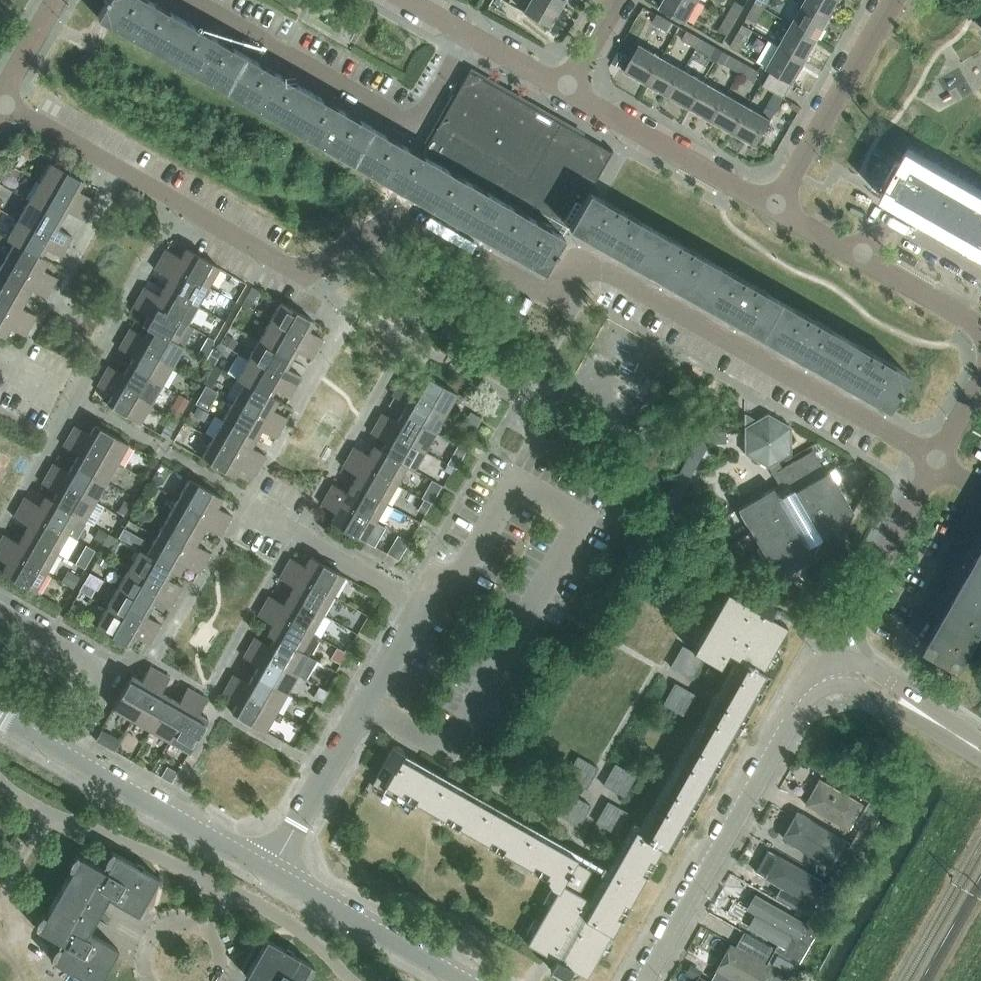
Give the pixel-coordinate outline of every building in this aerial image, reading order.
[(150,0),(105,0),(106,1),(97,16),(161,53),(181,18),(150,0)] [(555,0),(529,0),(523,11),(550,27),(562,4),(555,0)] [(660,7),(687,22),(699,0),(664,0),(660,7)] [(756,4),(765,9),(771,0),(759,0),(756,4)] [(804,2),(831,17),(841,0),(805,0),(804,2)] [(804,2),(792,24),(818,39),(831,17),(804,2)] [(748,8),(739,3),(731,18),(740,23),(748,8)] [(756,4),(748,18),(757,24),(765,9),(756,4)] [(651,22),(667,31),(672,23),(656,14),(651,22)] [(161,53),(225,89),(245,54),(181,18),(161,53)] [(740,23),(731,18),(722,32),(731,37),(740,23)] [(792,24),(779,46),(806,61),(818,39),(792,24)] [(701,40),(686,31),(681,40),(696,49),(701,40)] [(749,38),(740,33),(731,48),(740,53),(749,38)] [(716,48),(701,40),(696,49),(710,57),(716,48)] [(662,57),(640,44),(625,71),(647,84),(662,57)] [(806,61),(779,46),(767,68),(772,71),(793,83),(806,61)] [(225,89),(288,125),(308,90),(245,54),(225,89)] [(744,64),(730,56),(725,65),(739,73),(744,64)] [(684,69),(662,57),(647,84),(669,96),(684,69)] [(759,73),(744,64),(739,73),(754,82),(759,73)] [(669,96),(691,108),(706,82),(684,69),(669,96)] [(793,83),(772,71),(763,85),(784,97),(793,83)] [(436,163),(499,199),(563,236),(568,227),(588,191),(589,192),(614,150),(613,150),(611,152),(469,72),(422,155),(436,163)] [(691,108),(712,121),(728,94),(706,82),(691,108)] [(288,125),(352,162),(372,127),(308,90),(288,125)] [(712,121),(734,133),(749,106),(728,94),(712,121)] [(749,106),(734,133),(756,146),(772,119),(749,106)] [(372,127),(352,162),(416,198),(436,163),(422,155),(372,127)] [(954,230),(974,195),(911,159),(891,194),(954,230)] [(40,182),(88,209),(93,199),(79,191),(84,181),(51,162),(40,182)] [(479,234),(499,199),(436,163),(416,198),(479,234)] [(88,209),(40,182),(29,200),(62,219),(67,211),(82,219),(88,209)] [(582,234),(602,199),(595,195),(589,192),(588,191),(568,227),(575,230),(582,234)] [(974,195),(955,230),(980,245),(980,198),(974,195)] [(563,236),(499,199),(479,234),(543,271),(552,254),(555,256),(557,252),(554,251),(563,236)] [(663,234),(602,199),(582,234),(643,269),(663,234)] [(29,200),(18,219),(66,247),(72,237),(57,228),(62,219),(29,200)] [(7,239),(14,243),(15,242),(41,257),(41,256),(46,248),(61,256),(66,247),(18,219),(7,239)] [(643,269),(704,304),(724,268),(663,234),(643,269)] [(14,243),(4,261),(52,288),(58,278),(43,270),(48,260),(41,256),(41,257),(15,242),(14,243)] [(166,249),(161,259),(209,286),(220,266),(186,248),(181,257),(166,249)] [(170,277),(165,286),(198,305),(209,286),(161,259),(155,269),(170,277)] [(0,268),(0,283),(26,298),(31,290),(46,298),(52,288),(4,261),(0,268)] [(724,268),(704,304),(765,338),(785,303),(724,268)] [(31,326),(36,316),(21,307),(26,298),(0,283),(0,308),(31,326)] [(145,286),(139,296),(187,324),(198,305),(165,286),(160,295),(145,286)] [(143,325),(150,328),(177,342),(187,324),(139,296),(133,306),(148,315),(143,325)] [(281,302),(270,321),(318,349),(323,339),(309,330),(314,321),(281,302)] [(765,338),(826,373),(846,338),(785,303),(765,338)] [(0,308),(0,334),(5,337),(10,327),(25,336),(31,326),(0,308)] [(270,321),(259,340),(292,359),(297,350),(312,359),(318,349),(270,321)] [(130,328),(125,338),(173,365),(184,346),(177,342),(150,328),(145,336),(130,328)] [(134,356),(129,365),(162,384),(173,365),(125,338),(119,348),(134,356)] [(846,338),(826,373),(887,408),(896,391),(899,393),(901,389),(898,388),(907,373),(846,338)] [(248,359),(296,386),(302,376),(287,368),(292,359),(259,340),(248,359)] [(237,378),(244,382),(245,381),(271,396),(271,395),(276,388),(291,396),(296,386),(248,359),(237,378)] [(109,366),(103,376),(151,403),(162,384),(129,365),(124,374),(109,366)] [(404,375),(398,385),(446,413),(457,393),(424,374),(419,384),(404,375)] [(151,403),(103,376),(98,386),(113,394),(107,404),(140,422),(151,403)] [(234,400),(282,427),(288,418),(273,409),(278,399),(271,395),(271,396),(245,381),(244,382),(234,400)] [(402,413),(436,431),(446,413),(398,385),(393,395),(407,404),(402,413)] [(234,400),(223,419),(257,438),(261,429),(276,438),(282,427),(234,400)] [(383,413),(377,423),(425,450),(436,431),(402,413),(397,421),(383,413)] [(839,537),(853,512),(829,471),(826,473),(813,450),(782,468),(778,461),(791,454),(791,427),(768,413),(756,420),(744,413),(745,454),(768,467),(779,485),(773,488),(737,509),(778,578),(814,557),(807,546),(821,539),(831,532),(839,537)] [(223,419),(213,438),(261,465),(266,455),(251,447),(257,438),(223,419)] [(386,441),(382,449),(381,450),(407,465),(407,466),(414,470),(425,450),(377,423),(371,433),(386,441)] [(75,425),(69,435),(117,463),(128,443),(95,424),(90,434),(75,425)] [(658,510),(667,515),(705,450),(705,443),(726,443),(726,432),(703,432),(658,510)] [(79,454),(74,463),(107,482),(117,463),(69,435),(64,445),(79,454)] [(261,465),(213,438),(202,457),(235,476),(240,467),(255,475),(261,465)] [(354,447),(349,457),(397,484),(407,466),(407,465),(381,450),(382,449),(375,445),(369,455),(354,447)] [(358,475),(353,484),(386,503),(397,484),(349,457),(343,467),(358,475)] [(446,462),(443,469),(449,472),(453,466),(446,462)] [(54,463),(48,473),(96,500),(107,482),(74,463),(69,471),(54,463)] [(85,520),(96,500),(48,473),(42,483),(57,492),(53,499),(78,516),(85,520)] [(190,478),(179,498),(227,525),(232,515),(217,507),(223,497),(190,478)] [(333,484),(327,494),(375,521),(386,503),(353,484),(348,493),(333,484)] [(375,521),(327,494),(322,504),(336,513),(331,522),(364,541),(375,521)] [(68,534),(78,516),(53,499),(46,495),(40,505),(25,497),(20,507),(68,534)] [(179,498),(168,517),(201,536),(206,527),(221,535),(227,525),(179,498)] [(424,499),(418,510),(426,514),(432,504),(424,499)] [(29,525),(24,534),(57,553),(68,534),(20,507),(14,517),(29,525)] [(201,536),(168,517),(157,535),(205,563),(211,553),(196,544),(201,536)] [(46,572),(57,553),(24,534),(19,543),(4,534),(0,541),(0,545),(46,572)] [(147,553),(146,554),(173,569),(179,574),(185,564),(200,573),(205,563),(157,535),(147,553)] [(398,535),(393,544),(405,550),(410,542),(398,535)] [(0,545),(0,559),(8,563),(2,572),(35,591),(46,572),(0,545)] [(147,553),(140,549),(129,569),(177,596),(183,586),(168,578),(173,569),(146,554),(147,553)] [(963,585),(980,595),(980,552),(963,585)] [(291,558),(285,568),(333,595),(344,576),(311,557),(306,566),(291,558)] [(294,586),(289,595),(323,614),(333,595),(285,568),(280,578),(294,586)] [(118,588),(151,607),(156,598),(171,606),(177,596),(129,569),(118,588)] [(85,583),(80,591),(88,596),(93,588),(85,583)] [(926,648),(962,668),(980,634),(980,595),(963,585),(926,648)] [(107,607),(156,634),(161,624),(146,615),(151,607),(118,588),(107,607)] [(555,960),(550,969),(567,979),(572,969),(587,978),(661,846),(668,850),(769,673),(762,669),(787,625),(770,616),(775,607),(759,597),(753,606),(727,591),(693,651),(682,645),(670,666),(691,679),(703,658),(720,667),(728,653),(741,660),(642,833),(635,829),(594,902),(578,894),(591,871),(575,861),(577,858),(400,758),(403,753),(393,747),(383,765),(387,768),(376,788),(416,811),(419,805),(552,880),(551,882),(551,887),(557,890),(527,944),(555,960)] [(264,605),(312,633),(323,614),(289,595),(284,604),(270,595),(264,605)] [(267,634),(274,638),(275,637),(301,652),(302,651),(312,633),(264,605),(258,615),(273,624),(267,634)] [(156,634),(107,607),(96,626),(130,645),(135,635),(150,644),(156,634)] [(249,647),(297,674),(309,655),(302,651),(301,652),(275,637),(274,638),(270,645),(255,637),(249,647)] [(254,674),(287,693),(297,674),(249,647),(244,657),(259,665),(254,674)] [(113,709),(132,720),(160,672),(150,666),(141,681),(132,675),(113,709)] [(132,720),(151,730),(170,697),(161,692),(170,677),(160,672),(132,720)] [(228,685),(276,712),(287,693),(254,674),(249,683),(234,674),(228,685)] [(696,695),(675,683),(663,704),(684,716),(696,695)] [(276,712),(228,685),(222,695),(237,703),(232,713),(265,731),(276,712)] [(151,730),(170,741),(197,693),(187,687),(179,702),(170,697),(151,730)] [(197,693),(170,741),(189,752),(208,719),(199,714),(207,699),(197,693)] [(114,749),(119,741),(109,735),(104,743),(114,749)] [(598,768),(577,756),(565,777),(586,789),(598,768)] [(636,776),(615,764),(603,785),(624,797),(636,776)] [(558,815),(579,827),(591,806),(570,794),(558,815)] [(629,813),(608,802),(595,823),(617,835),(629,813)] [(88,980),(100,980),(118,949),(88,932),(107,897),(138,914),(158,878),(115,853),(105,871),(79,856),(38,929),(64,944),(54,961),(88,980)] [(310,964),(266,939),(246,976),(255,980),(300,980),(310,964)]
